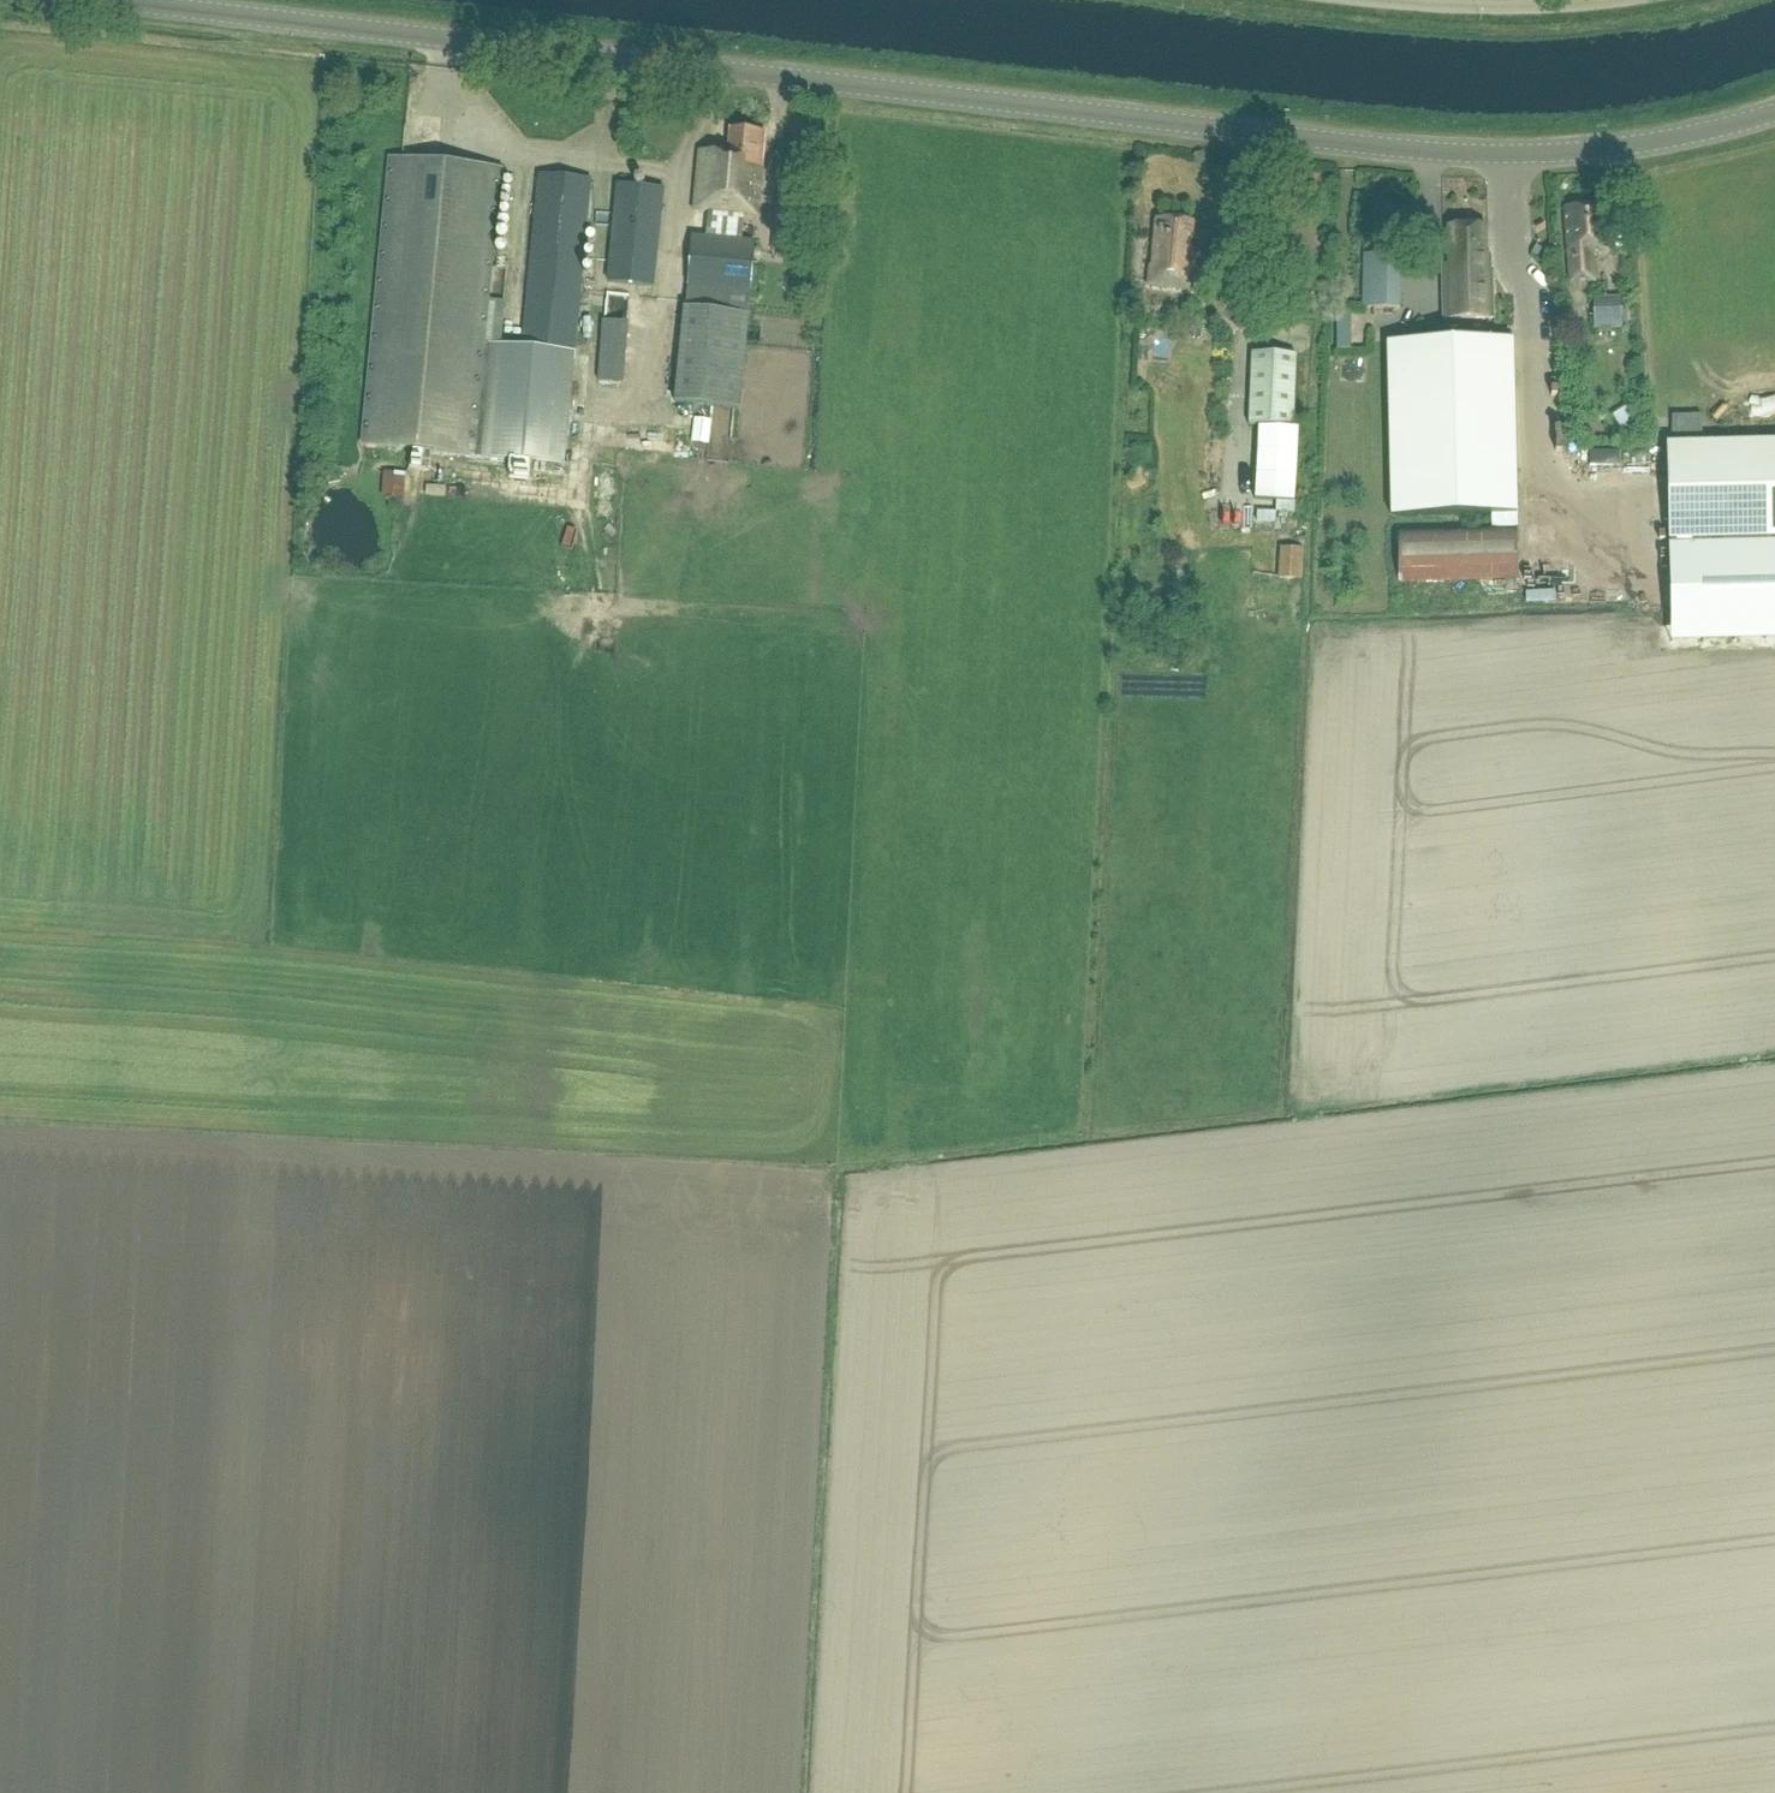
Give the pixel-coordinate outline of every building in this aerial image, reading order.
[(766,135),(731,132),(728,154),(700,152),(694,213),(709,215),(707,239),(692,238),(688,288),(751,294),(756,244),(741,242),(744,218),(758,219),(766,135)] [(502,173),(389,162),(362,444),(473,455),(500,177),(502,177),(502,173)] [(591,181),(539,176),(522,352),(484,348),(474,455),(563,464),(591,181)] [(662,190),(618,186),(609,283),(653,288),(662,190)] [(798,190),(779,188),(773,247),(792,249),(798,190)] [(1610,254),(1607,207),(1564,210),(1569,285),(1594,284),(1593,255),(1610,254)] [(1194,224),(1156,220),(1150,288),(1191,292),(1194,258),(1190,257),(1194,224)] [(1485,228),(1448,229),(1449,267),(1442,267),(1443,321),(1493,321),(1492,271),(1486,272),(1485,228)] [(1404,258),(1363,257),(1361,309),(1402,311),(1404,258)] [(1622,330),(1620,298),(1592,300),(1593,331),(1622,330)] [(750,318),(685,311),(675,403),(740,410),(750,318)] [(607,323),(606,384),(631,385),(633,324),(607,323)] [(1513,341),(1392,344),(1396,518),(1517,515),(1513,341)] [(1297,358),(1253,356),(1250,427),(1294,428),(1297,358)] [(1634,409),(1618,416),(1624,431),(1641,423),(1634,409)] [(1668,543),(1774,541),(1774,442),(1701,444),(1700,416),(1672,416),(1672,445),(1666,445),(1668,543)] [(1256,428),(1253,500),(1292,502),(1296,430),(1256,428)] [(411,494),(411,475),(389,475),(389,494),(411,494)] [(1516,578),(1514,527),(1396,530),(1397,581),(1516,578)] [(1308,582),(1309,549),(1286,549),(1285,582),(1308,582)] [(1743,603),(1744,587),(1704,584),(1704,585),(1653,583),(1652,601),(1702,604),(1702,614),(1727,615),(1728,603),(1743,603)] [(1468,602),(1470,614),(1498,609),(1496,597),(1468,602)]
